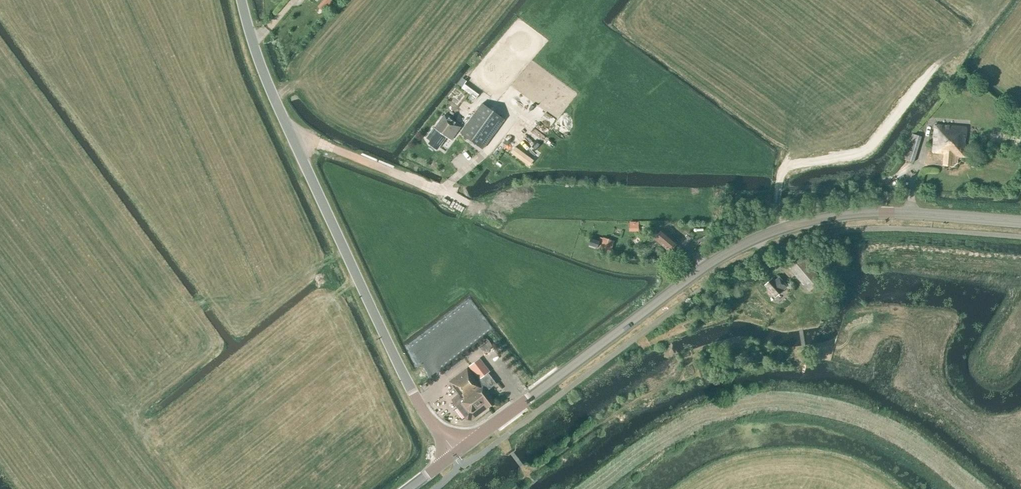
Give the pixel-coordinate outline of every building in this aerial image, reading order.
[(462,87),(467,82),(462,78),(458,84),(462,87)] [(460,133),(483,150),(505,119),(482,103),(460,133)] [(462,123),(470,113),(463,108),(455,118),(462,123)] [(451,141),(461,127),(444,115),(435,128),(434,128),(426,138),(431,142),(429,144),(437,149),(446,137),(451,141)] [(964,156),(966,137),(966,127),(935,125),(933,152),(944,153),(944,165),(953,165),(953,162),(955,162),(956,155),(964,156)] [(921,138),(912,135),(904,161),(913,164),(921,138)] [(530,167),(534,161),(516,147),(511,153),(530,167)] [(670,253),(679,242),(662,229),(653,239),(670,253)] [(610,253),(614,241),(604,237),(603,240),(600,248),(600,250),(610,253)] [(598,248),(598,247),(600,241),(591,238),(588,245),(598,248)] [(809,292),(822,280),(802,257),(789,269),(809,292)] [(787,286),(779,277),(774,281),(772,278),(764,285),(775,297),(783,291),(782,290),(787,286)] [(479,381),(489,374),(491,372),(480,358),(469,367),(479,381)] [(477,382),(467,369),(461,373),(449,382),(458,394),(453,398),(453,402),(467,420),(471,421),(495,402),(487,391),(496,384),(489,374),(477,382)]
